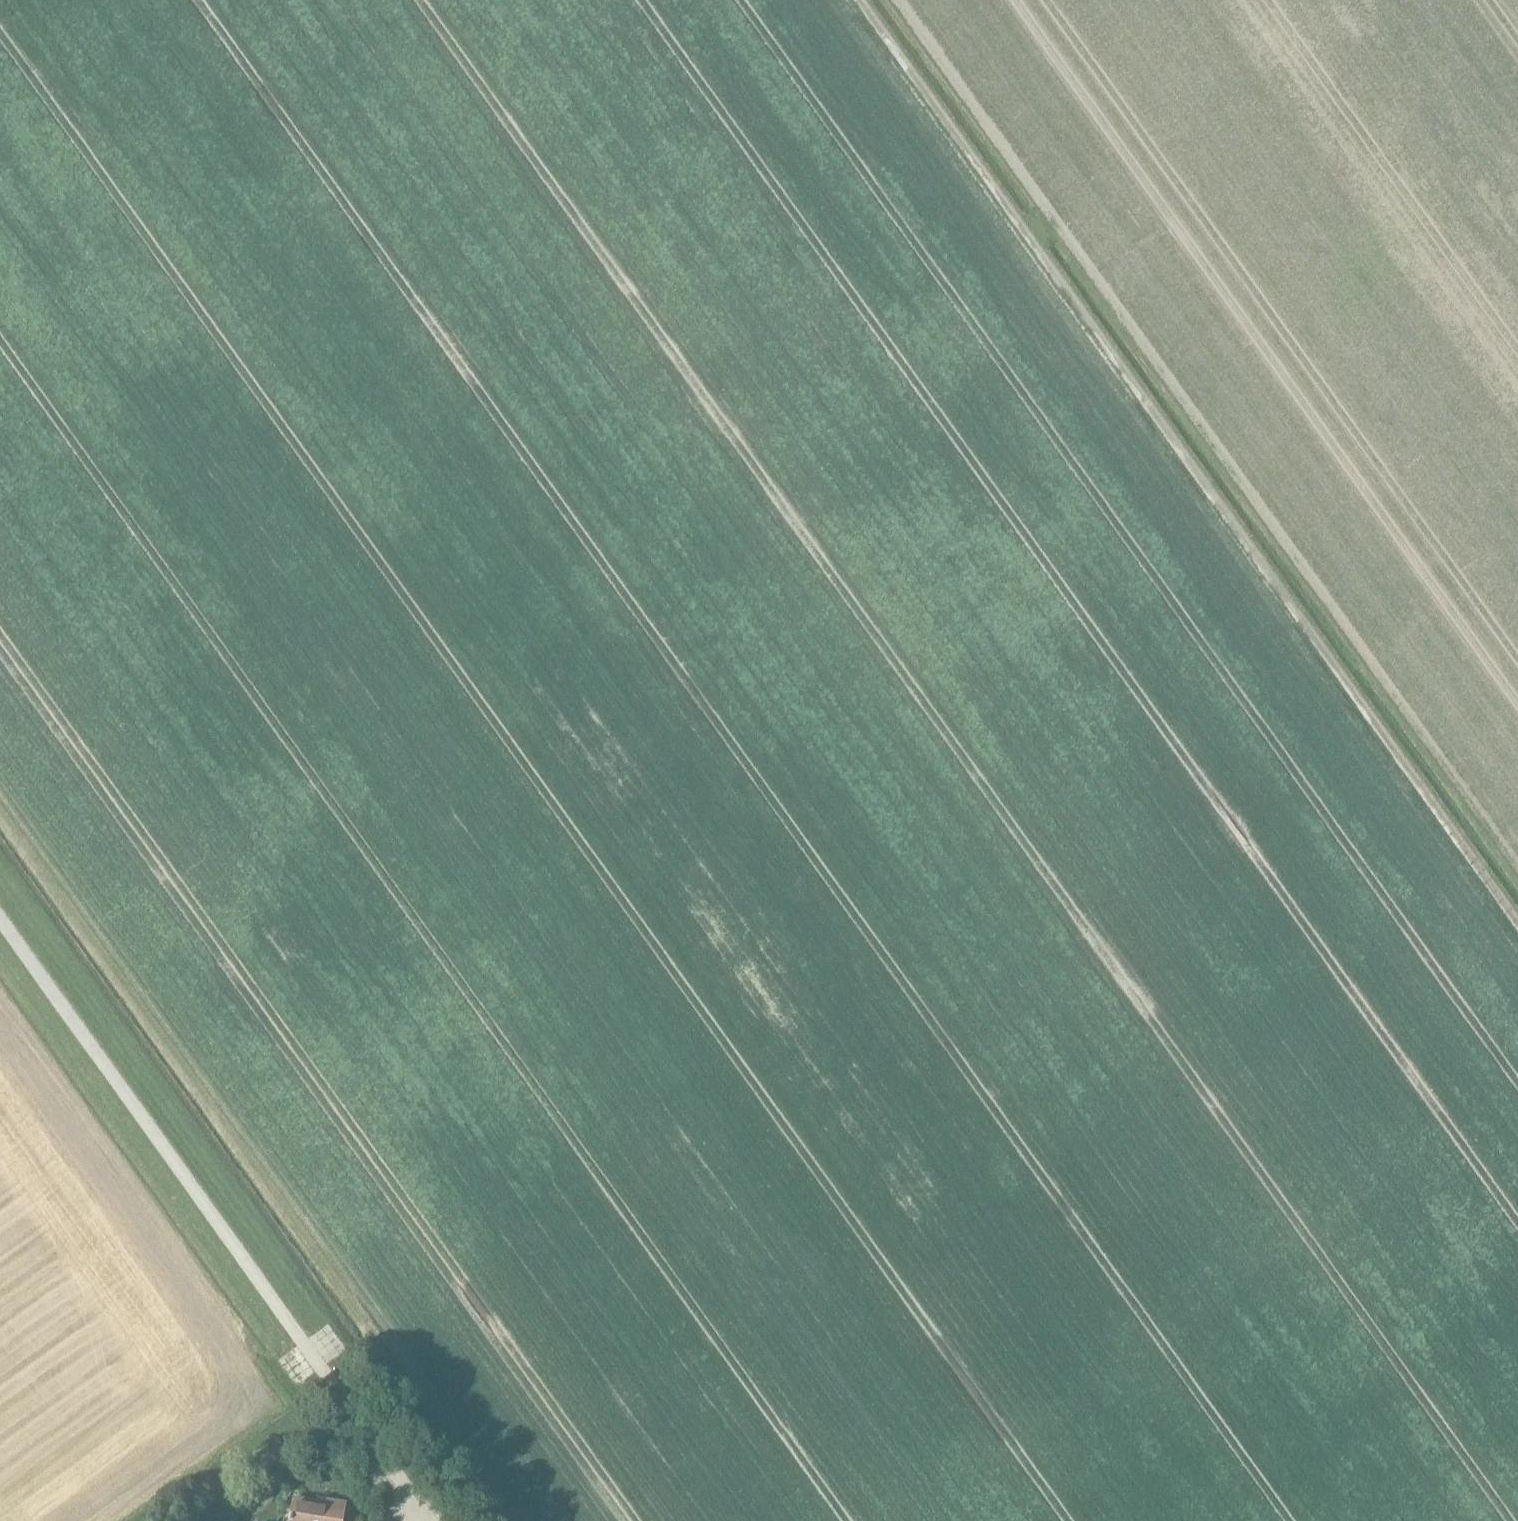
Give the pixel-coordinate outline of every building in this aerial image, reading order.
[(346,1505),(328,1502),(327,1506),(294,1501),(291,1520),(343,1520),(346,1505)]
